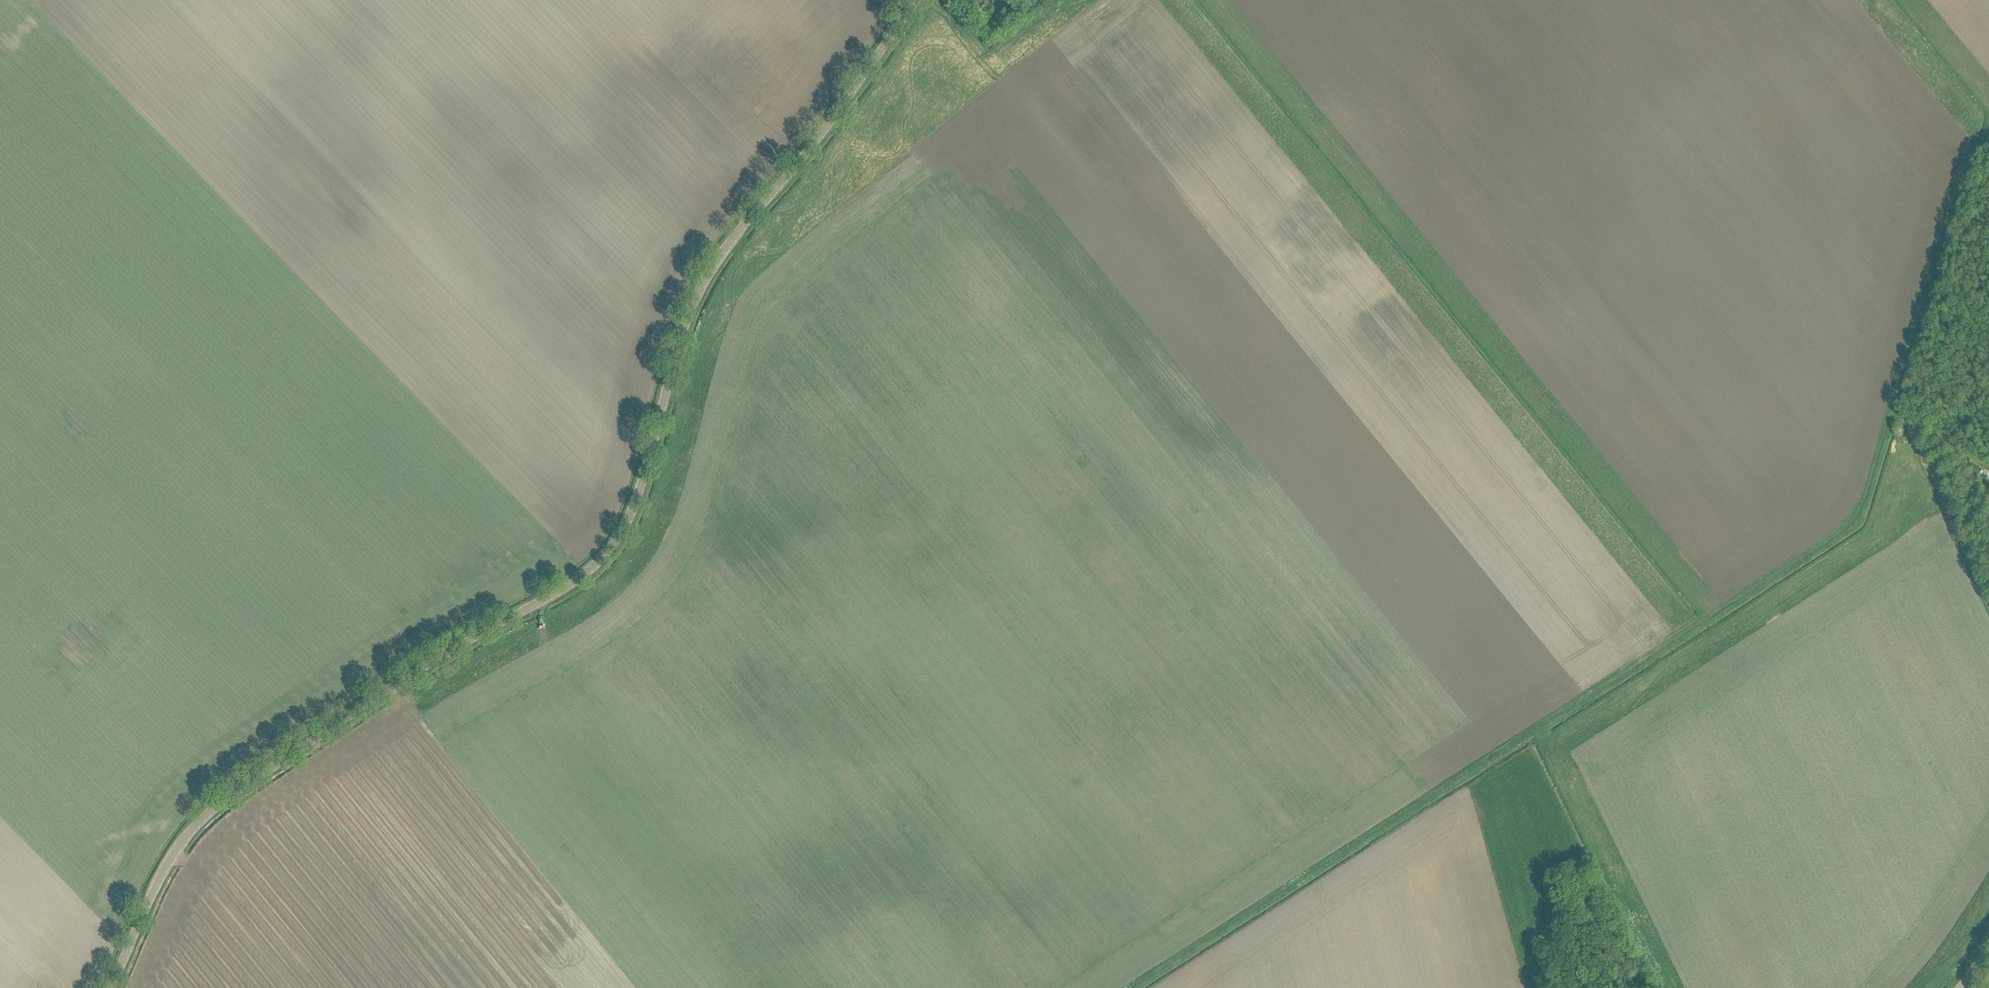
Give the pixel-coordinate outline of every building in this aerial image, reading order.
[(888,43),(882,51),(890,57),(896,49),(888,43)] [(713,231),(720,239),(730,231),(724,223),(713,231)]
